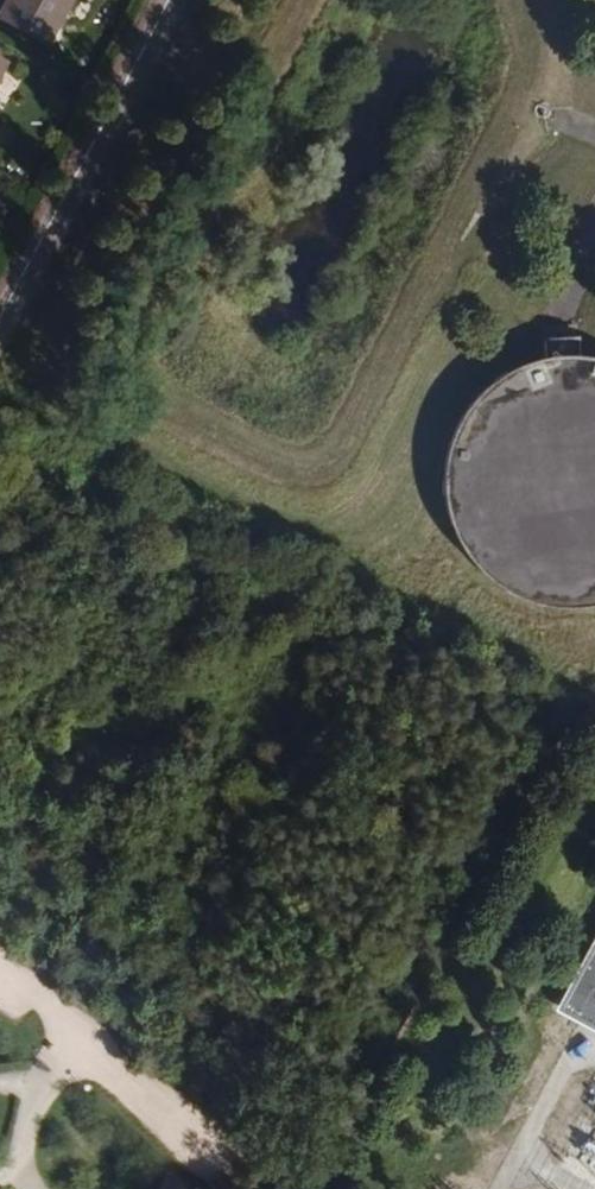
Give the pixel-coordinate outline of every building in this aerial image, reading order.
[(42,42),(64,0),(0,0),(0,20),(42,42)] [(561,374),(540,383),(534,368),(519,365),(460,388),(445,457),(447,463),(442,487),(465,544),(507,553),(510,552),(536,558),(573,543),(594,548),(594,382),(561,374)] [(563,1011),(594,1028),(594,951),(563,1011)]
